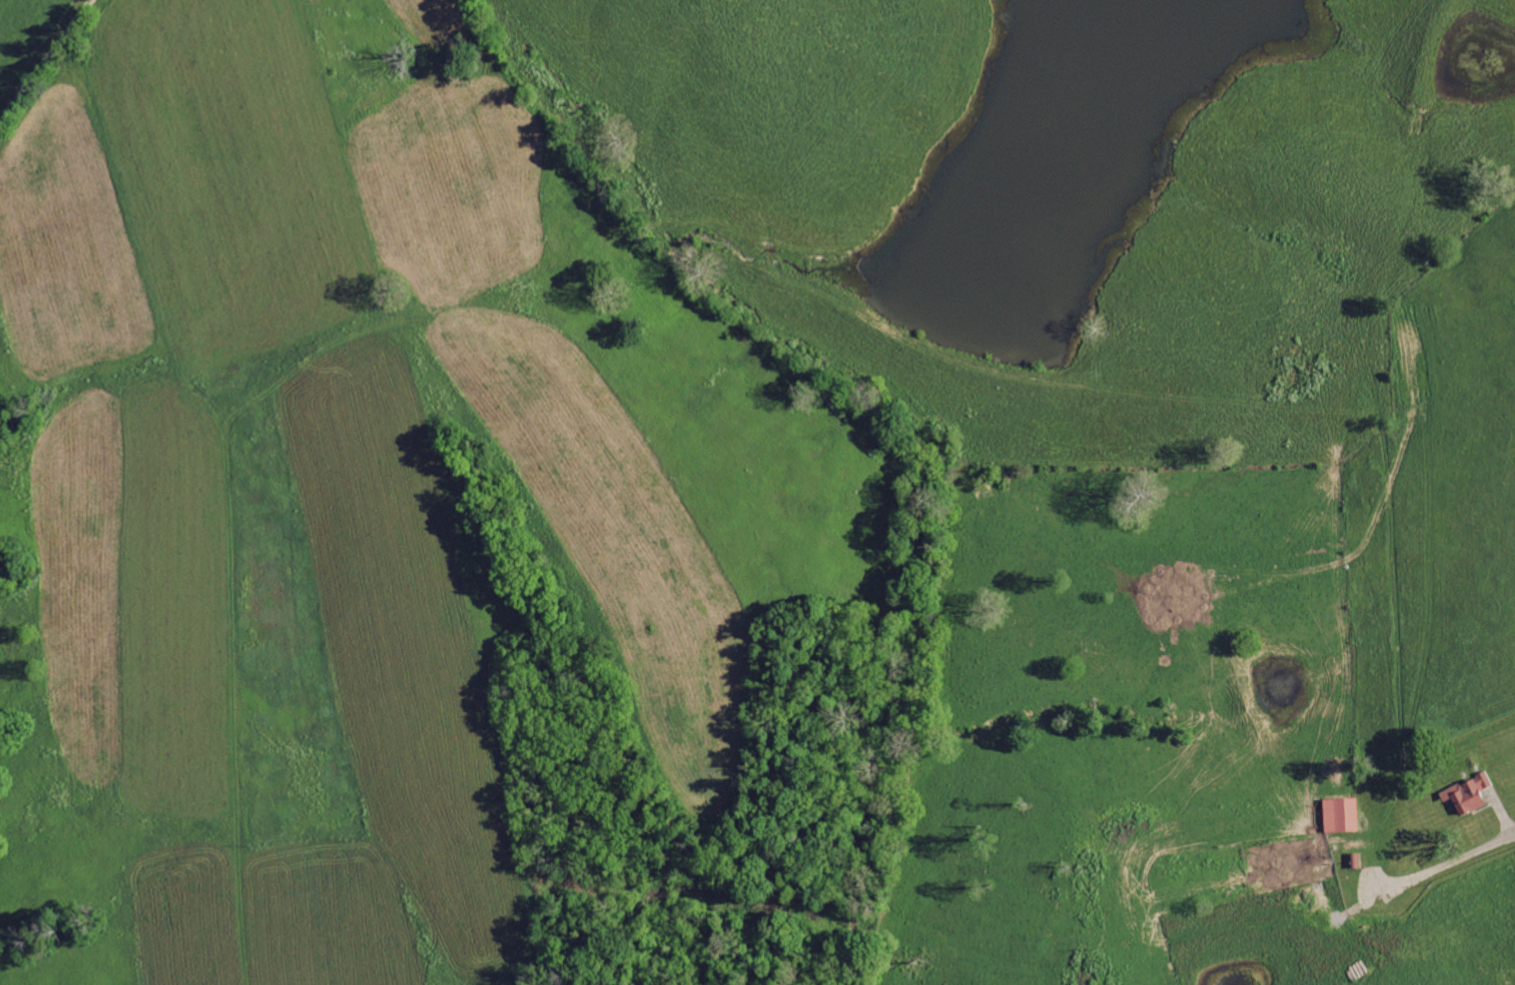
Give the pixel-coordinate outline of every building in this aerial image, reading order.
[(1461,816),(1488,805),(1481,791),(1494,785),(1488,773),(1441,793),(1445,802),(1454,798),(1461,816)] [(1324,800),(1326,832),(1361,830),(1359,798),(1324,800)]
